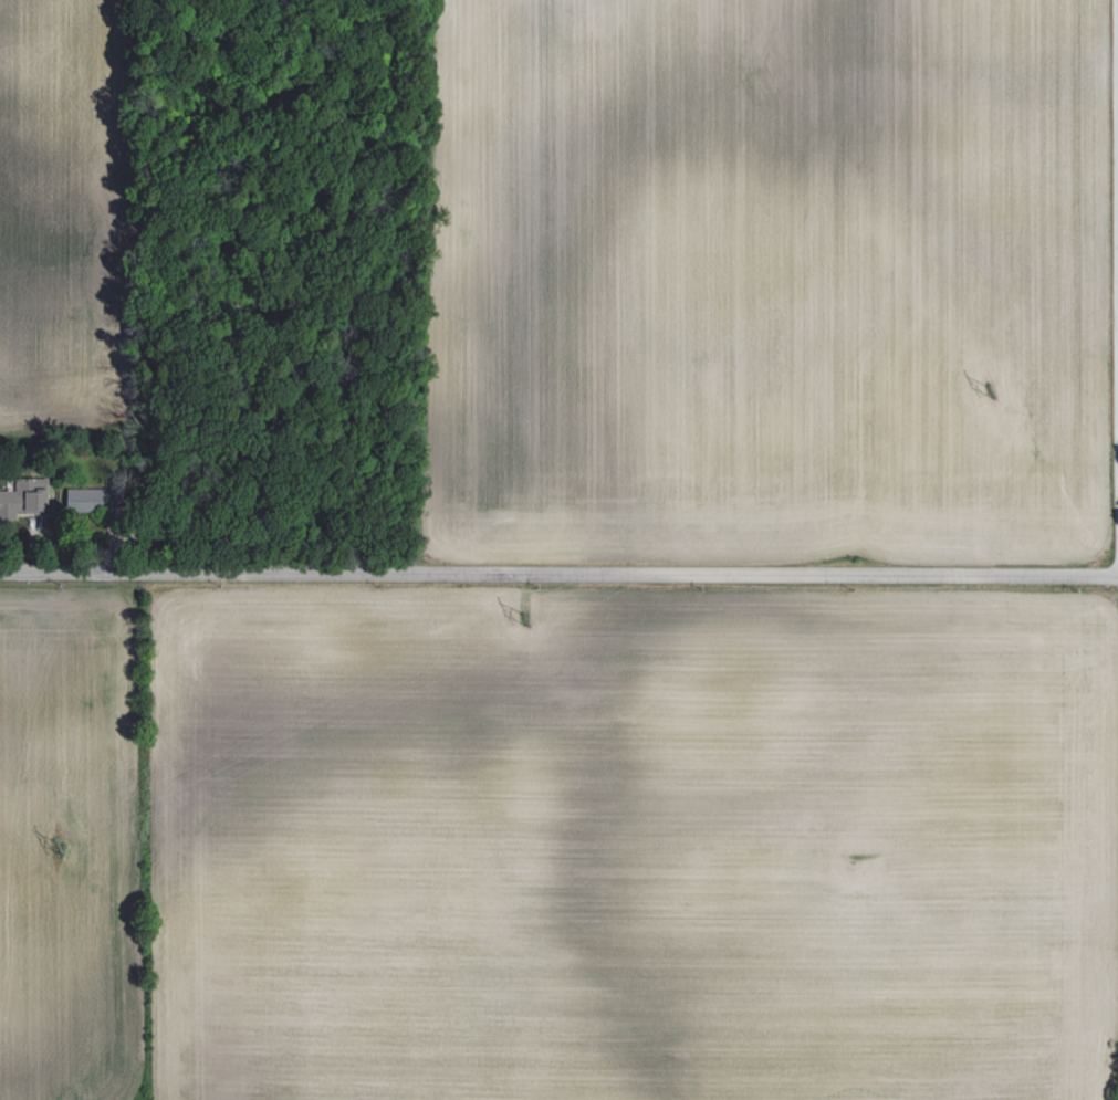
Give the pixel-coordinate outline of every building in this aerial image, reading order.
[(12,516),(12,511),(48,510),(47,489),(0,490),(0,517),(12,516)]
